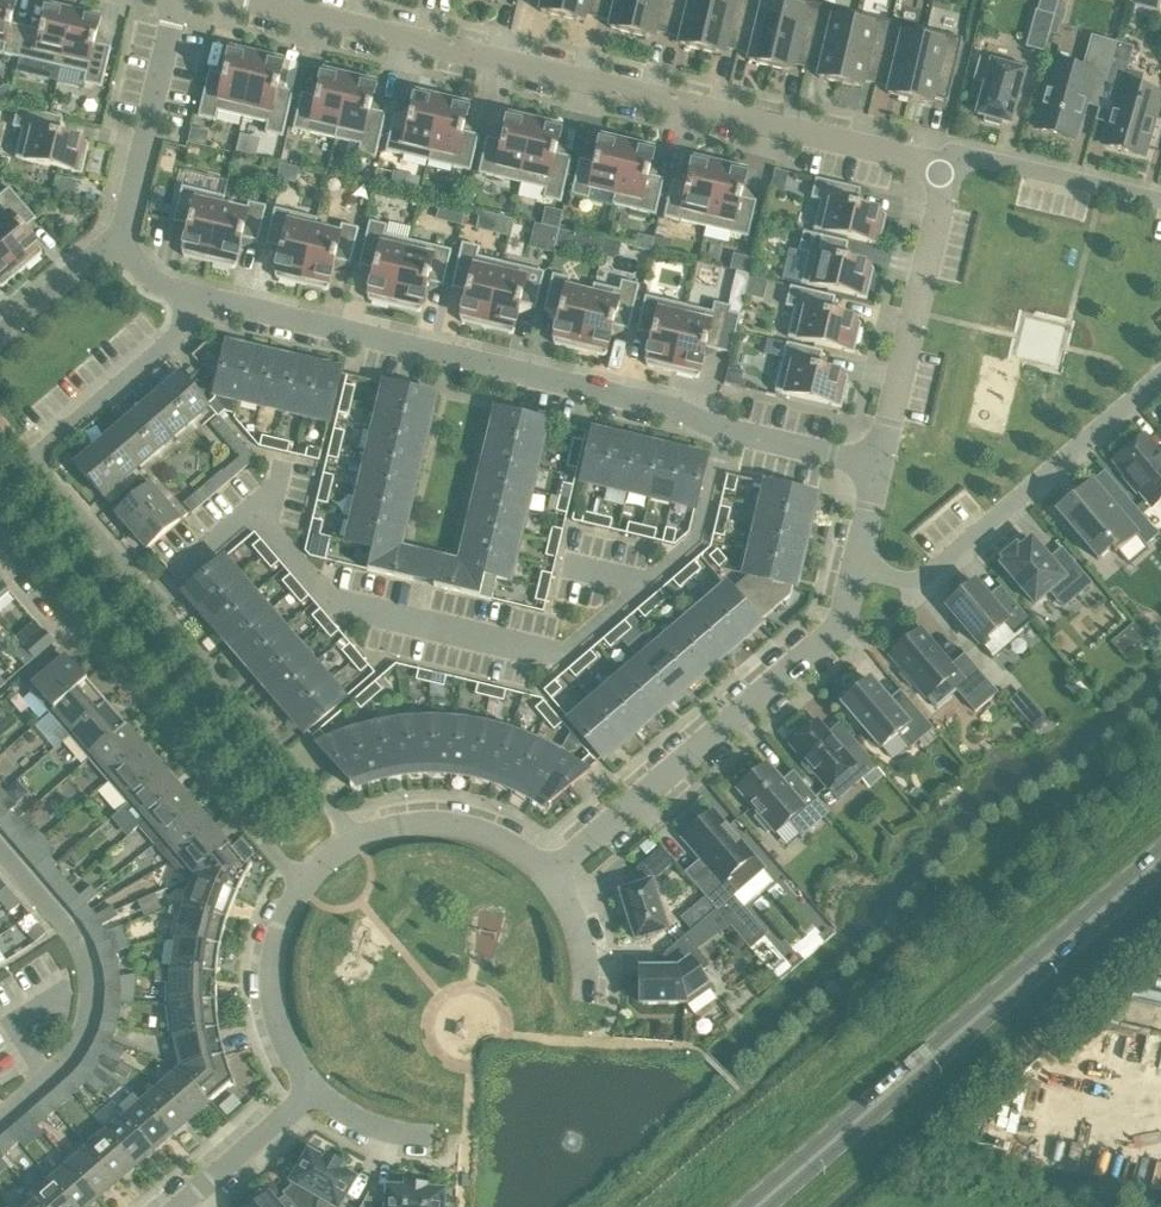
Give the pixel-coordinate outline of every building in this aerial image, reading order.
[(20,58),(27,28),(12,24),(14,13),(16,5),(17,0),(0,0),(0,54),(20,58)] [(540,12),(548,13),(548,14),(562,17),(566,0),(528,0),(528,2),(542,5),(540,12)] [(599,19),(603,0),(566,0),(562,17),(577,21),(577,20),(584,22),(586,16),(599,19)] [(632,34),(640,0),(603,0),(599,19),(611,22),(610,28),(617,30),(632,34)] [(668,35),(676,0),(640,0),(632,34),(646,37),(647,37),(654,38),(655,32),(668,35)] [(701,50),(713,0),(676,0),(668,35),(681,38),(680,44),(687,46),(687,47),(701,50)] [(738,52),(750,0),(713,0),(701,50),(716,54),(716,53),(724,55),(725,49),(738,52)] [(771,67),(786,0),(750,0),(738,52),(751,55),(749,61),(757,63),(771,67)] [(807,68),(822,5),(799,0),(786,0),(771,67),(786,70),(793,71),(795,65),(807,68)] [(1038,10),(1054,14),(1058,0),(1040,0),(1038,10)] [(1160,11),(1160,10),(1160,0),(1131,0),(1130,4),(1160,11)] [(48,4),(48,5),(46,13),(47,13),(45,20),(44,20),(42,31),(27,28),(20,58),(62,68),(76,8),(52,3),(51,3),(50,3),(48,4)] [(826,80),(841,83),(856,13),(822,5),(807,68),(820,71),(819,78),(826,79),(826,80)] [(100,25),(101,18),(101,16),(101,15),(100,14),(99,14),(76,8),(62,68),(86,74),(84,83),(102,87),(111,48),(95,44),(98,33),(97,33),(99,25),(100,25)] [(1036,9),(1025,46),(1044,52),(1054,14),(1038,10),(1036,9)] [(864,81),(877,84),(891,22),(856,13),(841,83),(855,87),(855,86),(863,88),(864,81)] [(896,96),(910,100),(926,30),(891,22),(877,84),(890,87),(888,94),(896,96)] [(962,38),(926,30),(910,100),(925,103),(932,104),(934,98),(947,101),(962,38)] [(1074,139),(1084,102),(1100,107),(1118,44),(1093,37),(1083,72),(1056,64),(1053,75),(1050,74),(1045,91),(1048,92),(1038,129),(1074,139)] [(1133,48),(1118,44),(1100,107),(1099,111),(1115,115),(1106,146),(1142,156),(1146,141),(1151,139),(1156,124),(1152,120),(1159,95),(1139,89),(1143,75),(1127,71),(1133,48)] [(209,72),(199,117),(216,122),(219,112),(243,117),(258,52),(235,47),(233,47),(232,47),(231,48),(231,49),(229,56),(230,57),(228,64),(225,76),(209,72)] [(283,58),(282,58),(258,52),(243,117),(268,123),(266,132),(283,137),(294,92),(278,88),(281,77),(282,69),(283,69),(285,61),(285,60),(284,59),(283,58)] [(987,84),(978,115),(986,117),(985,122),(1002,126),(1003,122),(1010,124),(1026,67),(994,58),(993,63),(983,60),(977,81),(987,84)] [(324,70),(324,71),(322,79),(321,86),(320,86),(318,97),(302,94),(294,129),(311,133),(314,122),(337,128),(338,128),(351,74),(327,69),(326,69),(325,69),(324,70)] [(376,81),(375,80),(351,74),(338,128),(337,128),(335,139),(361,145),(358,154),(376,158),(387,114),(371,110),(374,99),(373,99),(375,91),(377,83),(377,82),(377,81),(376,81)] [(417,92),(417,93),(415,100),(413,108),(410,119),(395,115),(386,151),(428,161),(444,96),(420,90),(419,90),(418,91),(417,92)] [(469,102),(468,102),(444,96),(428,161),(471,171),(479,135),(464,132),(466,121),(468,113),(470,105),(470,104),(469,103),(469,102)] [(63,118),(18,107),(13,127),(23,129),(16,158),(70,171),(82,174),(88,146),(88,145),(88,144),(87,143),(86,142),(78,140),(78,141),(69,139),(69,138),(59,136),(63,118)] [(509,114),(509,115),(507,122),(508,122),(506,130),(505,130),(503,141),(487,137),(479,173),(521,183),(536,118),(513,112),(511,112),(510,113),(509,114)] [(561,124),(560,124),(536,118),(521,183),(546,189),(544,198),(561,202),(572,157),(556,154),(559,143),(558,143),(560,135),(561,135),(563,127),(562,126),(562,125),(561,124)] [(602,136),(602,137),(600,144),(599,152),(598,152),(596,163),(580,159),(571,195),(589,199),(592,188),(615,194),(616,194),(629,140),(605,134),(604,134),(603,135),(602,136)] [(654,146),(653,146),(629,140),(616,194),(615,194),(613,205),(656,215),(664,179),(649,176),(652,165),(651,164),(653,157),(655,149),(655,148),(655,147),(654,146)] [(695,157),(694,159),(693,166),(691,174),(688,185),(673,181),(664,217),(706,227),(722,162),(698,156),(697,156),(696,157),(695,157)] [(747,168),(746,168),(722,162),(706,227),(731,233),(748,238),(757,202),(741,198),(744,187),(744,186),(746,179),(748,171),(748,170),(748,169),(747,168)] [(784,186),(788,173),(775,170),(772,183),(784,186)] [(421,179),(394,172),(391,186),(417,193),(421,179)] [(861,190),(816,179),(811,199),(821,202),(814,230),(869,243),(869,244),(880,246),(886,218),(886,217),(886,216),(885,215),(885,214),(884,214),(876,212),(876,213),(867,211),(867,210),(857,208),(861,190)] [(41,250),(36,244),(31,238),(24,230),(36,219),(10,188),(0,196),(0,205),(2,207),(0,209),(0,242),(24,269),(41,254),(42,253),(42,252),(42,251),(41,250)] [(184,257),(185,258),(208,263),(224,198),(182,188),(174,223),(189,227),(187,239),(185,246),(183,254),(183,255),(183,256),(184,257)] [(165,192),(155,189),(150,211),(160,214),(165,192)] [(236,267),(236,266),(238,259),(239,251),(240,251),(243,240),(258,244),(267,208),(249,204),(246,215),(223,209),(225,198),(224,198),(208,263),(233,269),(234,269),(235,268),(236,268),(236,267)] [(275,210),(266,246),(282,249),(279,260),(280,261),(278,268),(276,276),(276,277),(276,278),(277,279),(278,279),(278,280),(301,285),(314,231),(317,220),(292,214),(275,210)] [(370,301),(371,302),(394,307),(409,242),(385,236),(387,227),(370,223),(359,268),(375,271),(372,282),(372,283),(371,290),(370,290),(368,298),(368,299),(369,300),(370,301)] [(328,290),(329,288),(331,281),(330,281),(332,273),(333,273),(335,262),(351,266),(359,230),(342,226),(339,237),(314,231),(301,285),(325,291),(327,291),(328,290)] [(872,268),(871,267),(864,265),(864,266),(854,264),(855,263),(845,261),(849,243),(804,232),(799,252),(808,255),(801,283),(857,296),(857,297),(867,299),(874,271),(874,270),(874,269),(872,268)] [(593,237),(589,252),(601,255),(604,240),(593,237)] [(604,240),(601,255),(610,257),(617,253),(620,243),(604,240)] [(4,286),(24,269),(0,242),(0,286),(1,286),(2,287),(3,287),(4,286)] [(421,312),(422,310),(424,303),(423,303),(425,295),(428,284),(443,288),(452,252),(409,242),(394,307),(418,313),(419,313),(420,312),(421,312)] [(462,323),(463,323),(486,329),(502,264),(478,258),(480,249),(462,245),(452,290),(467,293),(465,304),(465,305),(463,312),(461,320),(461,321),(461,322),(462,323)] [(514,334),(514,332),(516,325),(517,317),(518,317),(520,306),(536,310),(544,274),(502,264),(486,329),(511,335),(512,335),(513,334),(514,334)] [(555,345),(556,345),(579,351),(592,297),(568,291),(570,280),(553,276),(544,312),(560,315),(557,326),(558,326),(556,334),(555,334),(554,342),(554,343),(554,344),(555,345)] [(606,355),(607,354),(609,346),(608,346),(610,339),(611,339),(613,328),(629,331),(639,286),(622,282),(620,292),(596,286),(593,297),(592,297),(579,351),(604,356),(605,356),(606,356),(606,355)] [(854,354),(861,326),(861,325),(861,323),(860,322),(859,322),(851,320),(851,321),(841,318),(842,318),(832,316),(836,298),(791,287),(786,307),(795,309),(789,338),(844,351),(854,354)] [(648,367),(649,367),(672,373),(687,308),(645,298),(637,333),(653,337),(650,348),(649,356),(648,356),(646,364),(646,365),(647,366),(648,367)] [(699,377),(700,376),(702,369),(701,368),(703,361),(706,350),(722,353),(732,308),(714,304),(712,314),(687,308),(672,373),(696,378),(697,378),(698,378),(699,377)] [(847,377),(846,376),(838,374),(838,375),(829,373),(829,372),(819,370),(823,352),(787,343),(776,392),(831,405),(831,406),(841,408),(848,380),(848,379),(848,378),(847,377)] [(216,399),(210,404),(211,405),(220,415),(221,414),(226,410),(229,395),(240,398),(251,352),(228,347),(217,393),(216,399)] [(240,398),(262,403),(273,357),(251,352),(240,398)] [(262,403),(284,408),(295,362),(273,357),(262,403)] [(284,408),(306,413),(317,368),(295,362),(284,408)] [(341,373),(317,368),(306,413),(330,419),(341,373)] [(739,387),(743,373),(729,370),(726,384),(739,387)] [(77,464),(105,496),(211,405),(183,373),(77,464)] [(388,386),(382,409),(428,420),(434,395),(346,375),(346,376),(388,386)] [(357,387),(346,384),(343,399),(353,402),(357,387)] [(229,395),(226,410),(227,412),(237,414),(240,398),(229,395)] [(340,412),(350,415),(353,402),(343,399),(340,412)] [(382,409),(377,431),(423,442),(428,420),(382,409)] [(500,411),(494,434),(540,445),(546,422),(500,411)] [(258,457),(253,451),(221,414),(220,415),(212,422),(241,456),(227,469),(225,467),(185,502),(194,512),(258,457)] [(346,431),(336,429),(332,444),(342,446),(346,431)] [(377,431),(372,453),(418,464),(423,442),(377,431)] [(583,479),(606,485),(617,439),(593,433),(593,434),(594,434),(583,479)] [(535,467),(540,445),(494,434),(489,456),(535,467)] [(261,446),(275,449),(277,439),(263,436),(261,446)] [(1145,437),(1116,461),(1127,475),(1124,477),(1137,493),(1141,490),(1153,505),(1160,498),(1160,455),(1145,437)] [(291,442),(277,439),(275,449),(289,453),(291,442)] [(571,452),(581,454),(584,441),(574,439),(571,452)] [(606,485),(628,490),(639,444),(617,439),(606,485)] [(329,457),(339,459),(342,446),(332,444),(329,457)] [(628,490),(651,495),(661,449),(639,444),(628,490)] [(320,460),(323,450),(309,446),(306,457),(320,460)] [(651,495),(673,500),(684,455),(661,449),(651,495)] [(581,454),(571,452),(568,467),(578,469),(581,454)] [(372,453),(367,476),(413,487),(418,464),(372,453)] [(673,500),(696,506),(707,461),(709,461),(684,455),(673,500)] [(530,489),(535,467),(489,456),(484,478),(530,489)] [(321,488),(332,491),(335,476),(325,473),(321,488)] [(769,485),(764,508),(809,519),(815,495),(726,474),(726,475),(728,476),(725,490),(735,492),(738,478),(769,485)] [(367,476),(361,498),(407,509),(413,487),(367,476)] [(484,478),(479,501),(525,512),(530,489),(484,478)] [(149,548),(182,520),(150,483),(146,487),(142,483),(126,497),(130,501),(118,511),(149,548)] [(560,496),(571,499),(574,485),(563,483),(560,496)] [(1097,485),(1076,503),(1072,499),(1058,511),(1099,560),(1112,549),(1116,553),(1137,535),(1146,546),(1159,535),(1126,495),(1114,505),(1097,485)] [(329,504),(332,491),(321,488),(318,501),(329,504)] [(571,499),(560,496),(557,511),(567,513),(571,499)] [(361,498),(356,520),(402,531),(407,509),(361,498)] [(479,501),(473,523),(519,534),(525,512),(479,501)] [(721,506),(718,520),(729,523),(732,509),(721,506)] [(764,508),(759,530),(804,541),(809,519),(764,508)] [(583,523),(597,526),(600,515),(585,512),(583,523)] [(611,529),(613,519),(600,515),(597,526),(611,529)] [(311,533),(321,535),(325,521),(314,519),(311,533)] [(402,531),(356,520),(351,542),(374,547),(397,552),(397,551),(402,531)] [(718,520),(715,534),(725,537),(729,523),(718,520)] [(473,523),(468,545),(514,556),(519,534),(473,523)] [(627,533),(641,536),(644,526),(630,523),(627,533)] [(641,536),(655,540),(658,529),(644,526),(641,536)] [(553,527),(550,541),(561,544),(564,530),(553,527)] [(664,542),(674,544),(678,530),(667,527),(664,542)] [(759,530),(754,552),(799,563),(804,541),(759,530)] [(316,558),(321,535),(311,533),(306,552),(310,556),(316,558)] [(254,546),(263,557),(271,550),(262,539),(254,546)] [(1092,583),(1072,561),(1059,572),(1032,540),(1020,551),(1017,547),(1003,559),(1006,562),(1003,565),(1012,576),(1008,579),(1019,592),(1023,589),(1035,604),(1051,591),(1054,594),(1057,591),(1068,604),(1092,583)] [(557,558),(561,544),(550,541),(547,555),(557,558)] [(468,545),(463,567),(498,576),(498,577),(509,579),(514,556),(468,545)] [(374,547),(368,570),(414,581),(420,557),(397,551),(397,552),(374,547)] [(728,560),(719,549),(710,556),(720,567),(728,560)] [(263,557),(272,568),(281,561),(271,550),(263,557)] [(799,563),(754,552),(748,574),(794,585),(799,563)] [(185,587),(203,609),(239,578),(223,560),(188,590),(185,586),(185,587)] [(463,567),(441,561),(435,585),(493,599),(498,577),(498,576),(463,567)] [(695,561),(684,571),(691,579),(702,569),(695,561)] [(673,580),(680,588),(691,579),(684,571),(673,580)] [(543,572),(539,586),(550,588),(553,574),(543,572)] [(283,581),(293,592),(301,585),(292,574),(283,581)] [(748,577),(733,590),(732,591),(759,623),(791,596),(794,585),(748,574),(748,577)] [(11,591),(0,578),(0,601),(11,591)] [(203,609),(218,626),(254,595),(239,578),(203,609)] [(947,606),(980,645),(989,656),(1031,620),(1012,599),(1000,609),(976,582),(947,606)] [(293,592),(302,603),(310,596),(301,585),(293,592)] [(546,602),(550,588),(539,586),(536,600),(546,602)] [(730,587),(711,602),(742,638),(759,623),(732,591),(733,590),(730,587)] [(661,591),(650,600),(657,608),(668,599),(661,591)] [(218,626),(233,643),(269,613),(254,595),(218,626)] [(650,600),(639,610),(646,618),(657,608),(650,600)] [(711,602),(694,617),(725,653),(742,638),(711,602)] [(313,616),(322,627),(331,620),(321,609),(313,616)] [(233,643),(248,661),(284,630),(269,613),(233,643)] [(694,617),(677,632),(707,668),(725,653),(694,617)] [(340,630),(331,620),(322,627),(332,637),(340,630)] [(626,620),(615,630),(622,638),(633,629),(626,620)] [(921,629),(891,655),(905,671),(900,674),(912,688),(916,684),(928,697),(949,679),(959,690),(976,711),(998,692),(966,654),(952,666),(921,629)] [(46,630),(26,647),(36,658),(44,650),(55,641),(46,630)] [(248,661),(263,678),(298,647),(284,630),(248,661)] [(611,647),(622,638),(615,630),(604,639),(611,647)] [(677,632),(660,647),(690,682),(707,668),(677,632)] [(343,650),(352,661),(360,654),(351,643),(343,650)] [(17,653),(27,665),(36,658),(25,645),(17,653)] [(263,678),(278,695),(313,665),(298,647),(263,678)] [(660,647),(642,662),(673,697),(690,682),(660,647)] [(591,650),(580,660),(587,668),(598,658),(591,650)] [(352,661),(361,672),(370,665),(360,654),(352,661)] [(37,666),(25,676),(33,687),(31,689),(51,712),(89,680),(88,679),(85,681),(78,673),(81,671),(68,656),(58,665),(46,676),(37,666)] [(577,677),(587,668),(580,660),(569,669),(577,677)] [(642,662),(625,677),(656,712),(673,697),(642,662)] [(278,695),(293,713),(328,682),(313,665),(278,695)] [(417,679),(431,683),(434,672),(420,669),(417,679)] [(448,676),(434,672),(431,683),(445,686),(448,676)] [(625,677),(608,691),(638,727),(656,712),(625,677)] [(101,694),(89,680),(51,712),(64,727),(56,734),(63,742),(71,735),(108,703),(107,701),(105,704),(98,696),(101,694)] [(851,696),(843,703),(882,748),(899,733),(911,747),(919,741),(934,728),(908,698),(895,709),(870,680),(862,687),(859,683),(848,692),(851,696)] [(376,681),(366,691),(373,699),(383,690),(376,681)] [(545,690),(552,698),(563,689),(556,681),(545,690)] [(344,700),(328,682),(293,713),(308,731),(344,700)] [(476,694),(490,697),(493,686),(479,683),(476,694)] [(490,697),(504,700),(507,690),(493,686),(490,697)] [(1020,689),(1009,698),(1035,728),(1045,719),(1020,689)] [(366,691),(355,700),(362,708),(373,699),(366,691)] [(608,691),(591,706),(621,742),(638,727),(608,691)] [(546,719),(554,712),(544,701),(536,708),(546,719)] [(71,735),(91,758),(128,725),(127,724),(124,726),(118,719),(120,717),(108,703),(71,735)] [(591,706),(572,722),(602,757),(601,758),(602,758),(621,742),(591,706)] [(554,712),(546,719),(555,730),(563,723),(554,712)] [(818,721),(790,745),(803,760),(803,766),(809,774),(816,774),(829,789),(847,774),(856,785),(877,766),(856,741),(844,751),(818,721)] [(424,769),(432,769),(431,722),(422,722),(413,723),(404,723),(410,770),(424,769)] [(446,769),(453,770),(458,723),(449,722),(440,722),(431,722),(432,769),(446,769)] [(403,771),(410,770),(404,723),(396,724),(387,726),(378,728),(389,774),(396,772),(403,771)] [(467,772),(474,773),(482,727),(474,725),(466,724),(458,723),(453,770),(460,771),(467,772)] [(91,758),(110,780),(148,748),(147,747),(144,749),(138,742),(140,739),(128,725),(91,758)] [(488,777),(495,779),(510,734),(501,731),(492,729),(482,727),(474,773),(481,775),(488,777)] [(382,775),(389,774),(378,728),(369,730),(361,732),(352,734),(368,779),(375,777),(382,775)] [(351,784),(351,786),(357,783),(368,779),(352,734),(345,737),(332,742),(321,729),(314,735),(312,734),(311,734),(353,783),(351,784)] [(518,737),(510,734),(495,779),(502,781),(515,786),(535,744),(526,740),(518,737)] [(538,737),(535,744),(515,786),(528,793),(535,796),(558,755),(562,749),(538,737)] [(110,780),(130,803),(167,771),(166,770),(164,772),(157,764),(160,762),(148,748),(110,780)] [(591,754),(576,767),(570,763),(558,755),(535,796),(540,799),(551,806),(551,805),(549,804),(598,762),(597,761),(591,754)] [(829,813),(800,779),(789,788),(768,764),(738,789),(759,814),(755,818),(768,833),(772,829),(775,833),(789,821),(802,836),(829,813)] [(130,803),(118,813),(134,832),(139,827),(140,827),(183,789),(167,771),(130,803)] [(22,788),(17,782),(6,792),(16,804),(22,799),(22,788)] [(199,808),(183,789),(140,827),(156,845),(199,808)] [(192,814),(156,845),(170,863),(182,855),(215,826),(199,808),(192,814)] [(6,831),(21,818),(14,810),(0,821),(0,824),(6,831)] [(753,857),(714,812),(700,824),(698,821),(684,833),(686,835),(683,838),(708,867),(692,881),(705,897),(716,909),(717,910),(766,868),(755,855),(753,857)] [(13,840),(29,827),(21,818),(6,831),(13,840)] [(182,855),(170,863),(185,881),(192,878),(199,874),(198,873),(231,844),(215,826),(182,855)] [(198,873),(199,874),(240,893),(244,883),(249,874),(255,865),(253,864),(251,868),(231,844),(198,873)] [(664,845),(640,866),(639,867),(644,883),(622,890),(638,937),(669,927),(654,880),(677,860),(664,845)] [(45,877),(58,866),(60,864),(53,855),(38,868),(45,877)] [(53,886),(65,875),(58,866),(45,877),(53,886)] [(182,903),(226,917),(230,906),(234,908),(238,898),(240,893),(199,874),(188,904),(182,903)] [(94,885),(82,895),(90,904),(102,893),(94,885)] [(16,895),(9,886),(0,893),(0,899),(5,904),(16,895)] [(16,895),(5,904),(12,913),(24,903),(16,895)] [(70,905),(77,914),(90,904),(82,895),(70,905)] [(224,940),(227,929),(223,928),(226,917),(182,903),(170,907),(169,914),(179,917),(174,936),(223,945),(224,940)] [(115,905),(99,915),(105,925),(121,915),(115,905)] [(91,933),(105,925),(99,915),(85,923),(91,933)] [(30,934),(38,942),(49,933),(42,924),(30,934)] [(705,970),(710,966),(698,951),(702,947),(689,932),(667,951),(667,967),(644,967),(644,1002),(692,1002),(692,999),(713,980),(705,970)] [(217,961),(221,962),(222,951),(223,945),(174,936),(174,937),(180,938),(176,969),(176,970),(216,972),(217,961)] [(98,944),(102,956),(118,951),(114,939),(98,944)] [(118,951),(102,956),(106,969),(107,979),(124,976),(122,964),(118,951)] [(215,984),(216,972),(176,970),(176,969),(170,968),(156,971),(155,982),(170,982),(169,1003),(219,1000),(219,995),(219,984),(215,984)] [(124,976),(107,979),(108,988),(107,1001),(124,1002),(134,1003),(136,990),(136,974),(124,976)] [(169,1003),(173,1036),(219,1028),(217,1017),(221,1017),(220,1006),(219,1000),(169,1003)] [(123,1015),(124,1002),(107,1001),(106,1014),(123,1015)] [(118,1035),(120,1024),(104,1020),(102,1031),(118,1035)] [(179,1036),(186,1067),(228,1055),(227,1050),(224,1039),(220,1040),(219,1028),(173,1036),(173,1037),(179,1036)] [(97,1041),(95,1045),(92,1051),(106,1058),(111,1048),(97,1041)] [(120,1065),(126,1055),(111,1048),(106,1058),(120,1065)] [(186,1067),(184,1068),(213,1102),(236,1082),(237,1086),(239,1085),(235,1075),(231,1065),(228,1055),(186,1067)] [(77,1072),(89,1082),(96,1074),(84,1063),(77,1072)] [(184,1068),(166,1084),(194,1117),(213,1102),(184,1068)] [(101,1093),(108,1084),(96,1074),(89,1082),(101,1093)] [(166,1084),(147,1100),(176,1133),(194,1117),(166,1084)] [(57,1090),(48,1097),(59,1110),(68,1102),(57,1090)] [(51,1117),(59,1110),(48,1097),(40,1105),(51,1117)] [(157,1149),(176,1133),(147,1100),(130,1116),(129,1116),(157,1149)] [(126,1111),(107,1128),(139,1165),(157,1149),(129,1116),(130,1116),(126,1111)] [(31,1134),(20,1122),(12,1129),(22,1142),(31,1134)] [(107,1128),(88,1144),(121,1181),(139,1165),(107,1128)] [(14,1149),(22,1142),(12,1129),(3,1137),(14,1149)] [(88,1144),(70,1160),(102,1197),(121,1181),(88,1144)] [(358,1178),(344,1170),(346,1166),(330,1156),(327,1161),(313,1152),(296,1181),(299,1183),(295,1189),(288,1195),(299,1206),(342,1206),(358,1178)] [(52,1176),(79,1206),(91,1206),(102,1197),(70,1160),(52,1176)] [(33,1192),(46,1206),(79,1206),(52,1176),(33,1192)] [(366,1206),(460,1206),(461,1199),(447,1198),(447,1192),(429,1191),(429,1186),(410,1185),(410,1189),(392,1188),(392,1193),(374,1191),(366,1206)] [(15,1206),(46,1206),(33,1192),(15,1206)] [(267,1192),(253,1204),(256,1206),(281,1206),(267,1192)]
